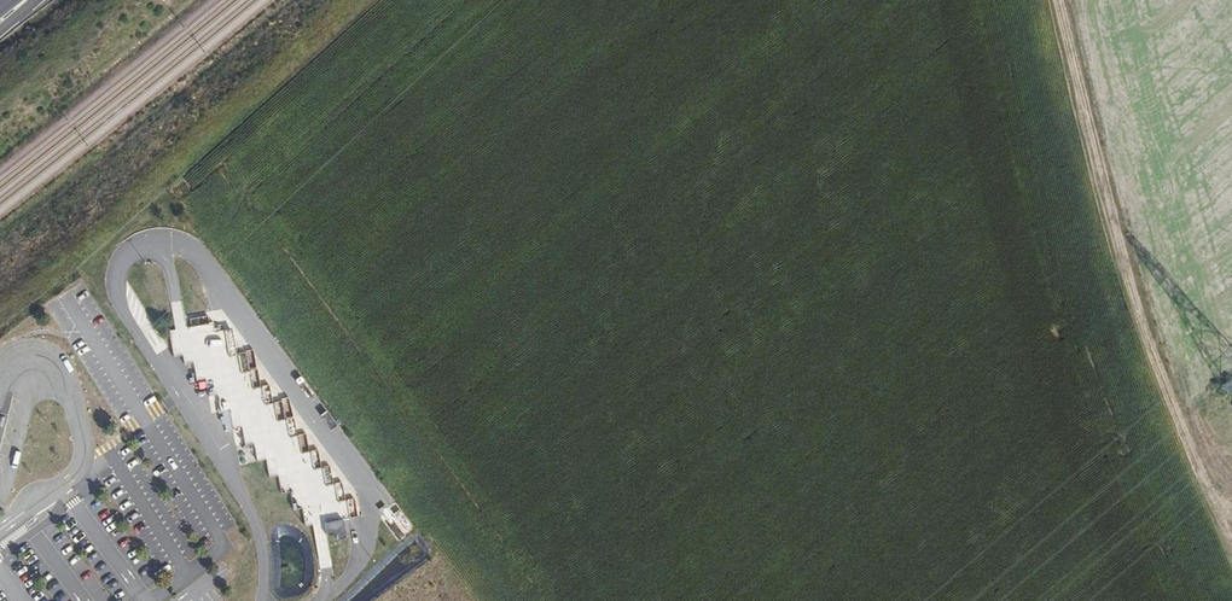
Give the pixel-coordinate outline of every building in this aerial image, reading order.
[(167,352),(155,332),(148,336),(160,356),(167,352)] [(361,517),(357,494),(347,495),(350,518),(361,517)] [(412,526),(398,508),(392,513),(406,530),(412,526)] [(403,533),(389,516),(383,520),(397,538),(403,533)]
